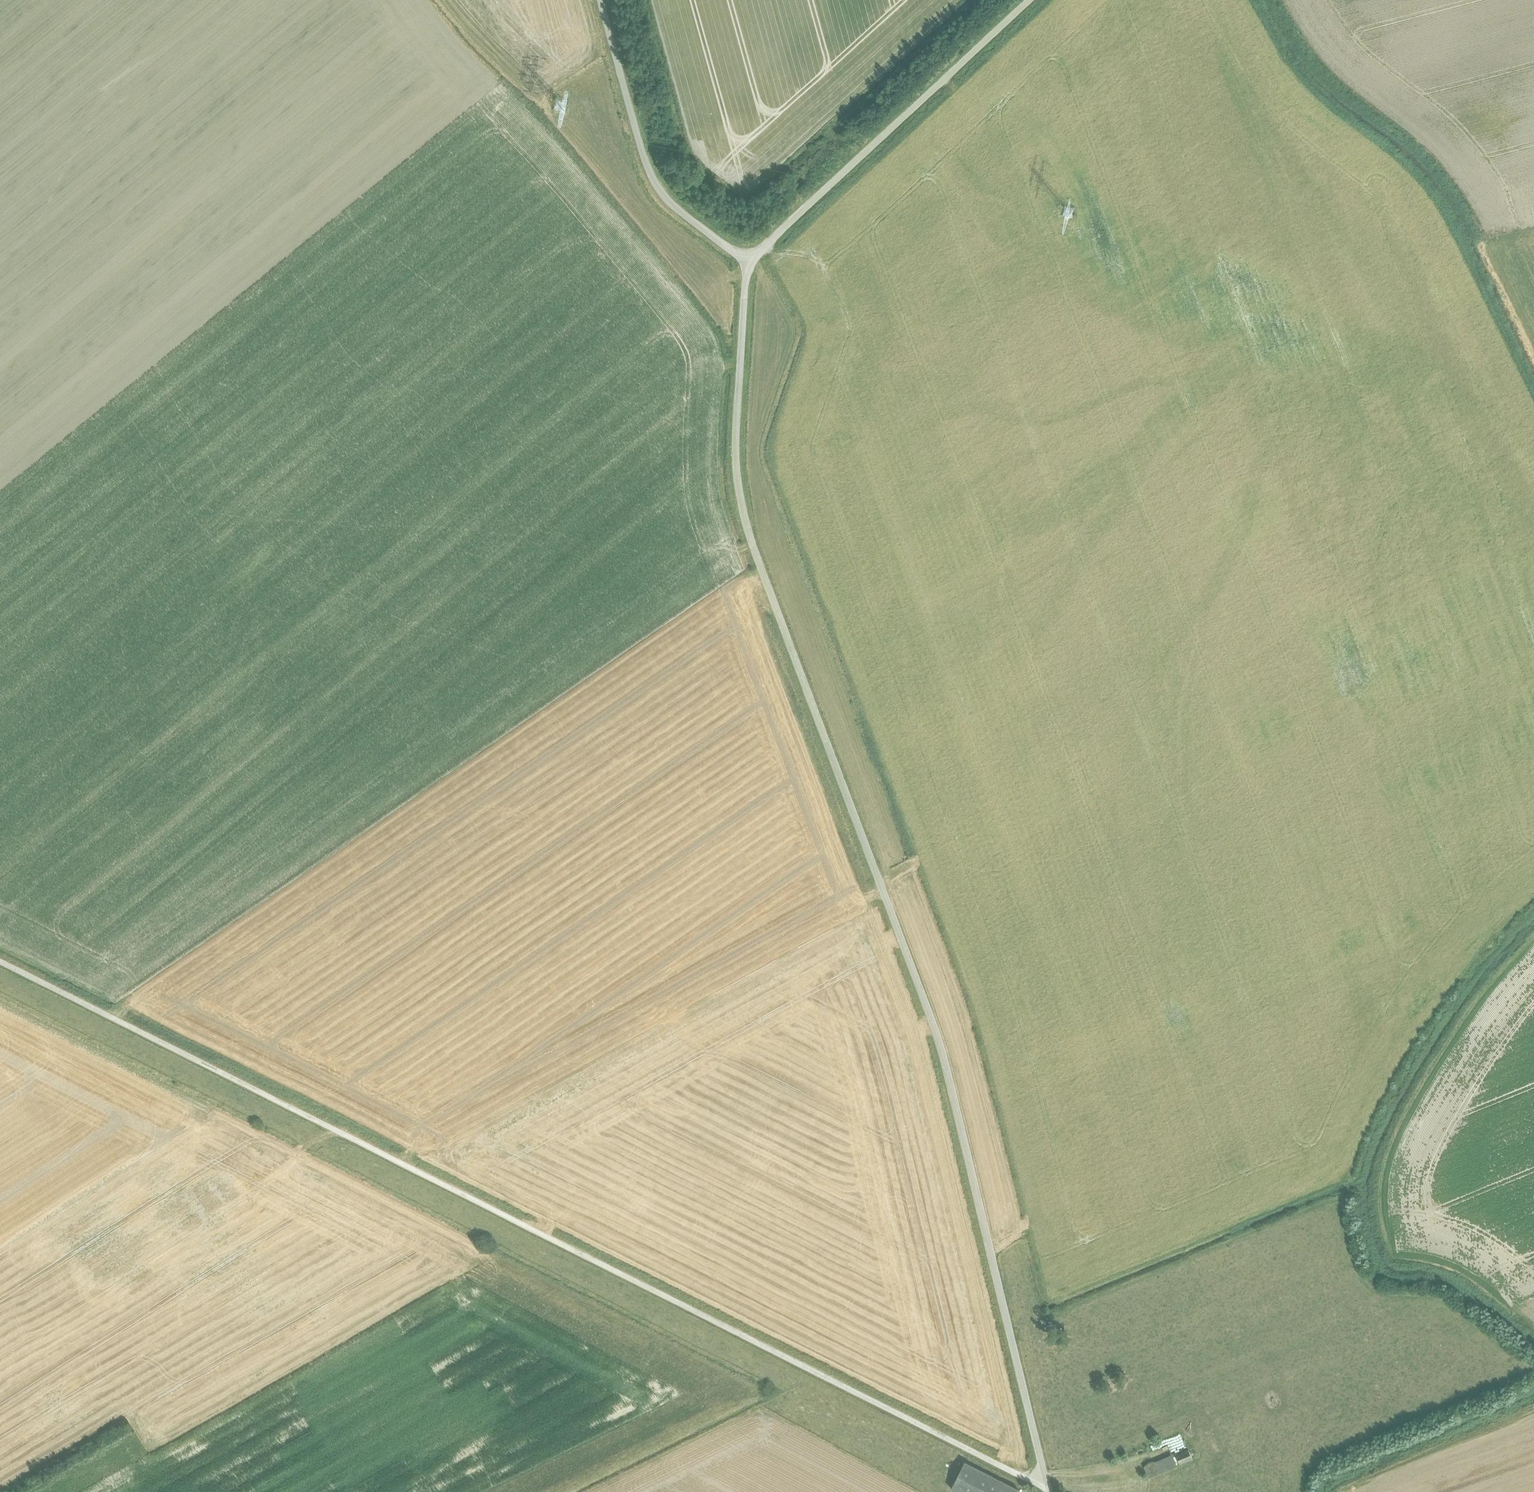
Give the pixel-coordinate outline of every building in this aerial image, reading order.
[(1179,1465),(1191,1460),(1187,1452),(1176,1457),(1179,1465)] [(1148,1479),(1177,1466),(1172,1455),(1143,1468),(1148,1479)] [(965,1462),(951,1488),(959,1491),(1018,1491),(1019,1489),(965,1462)]
